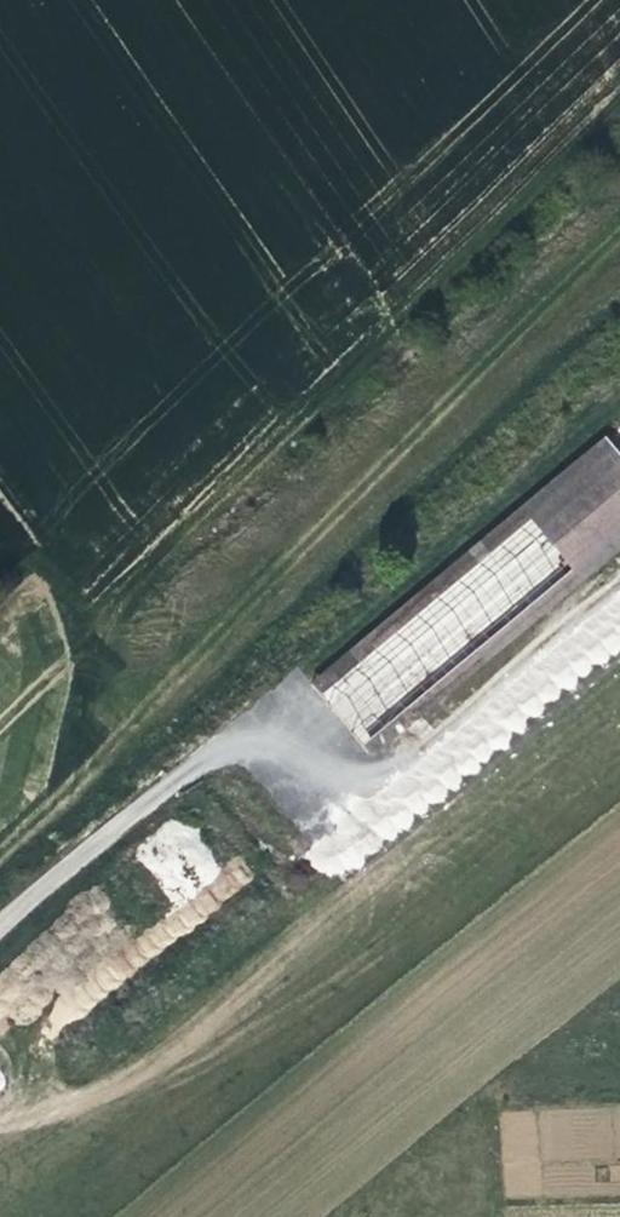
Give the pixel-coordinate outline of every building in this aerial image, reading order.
[(600,435),(354,642),(412,720),(619,547),(619,459),(600,435)] [(412,720),(354,642),(37,908),(51,925),(98,982),(412,720)]
